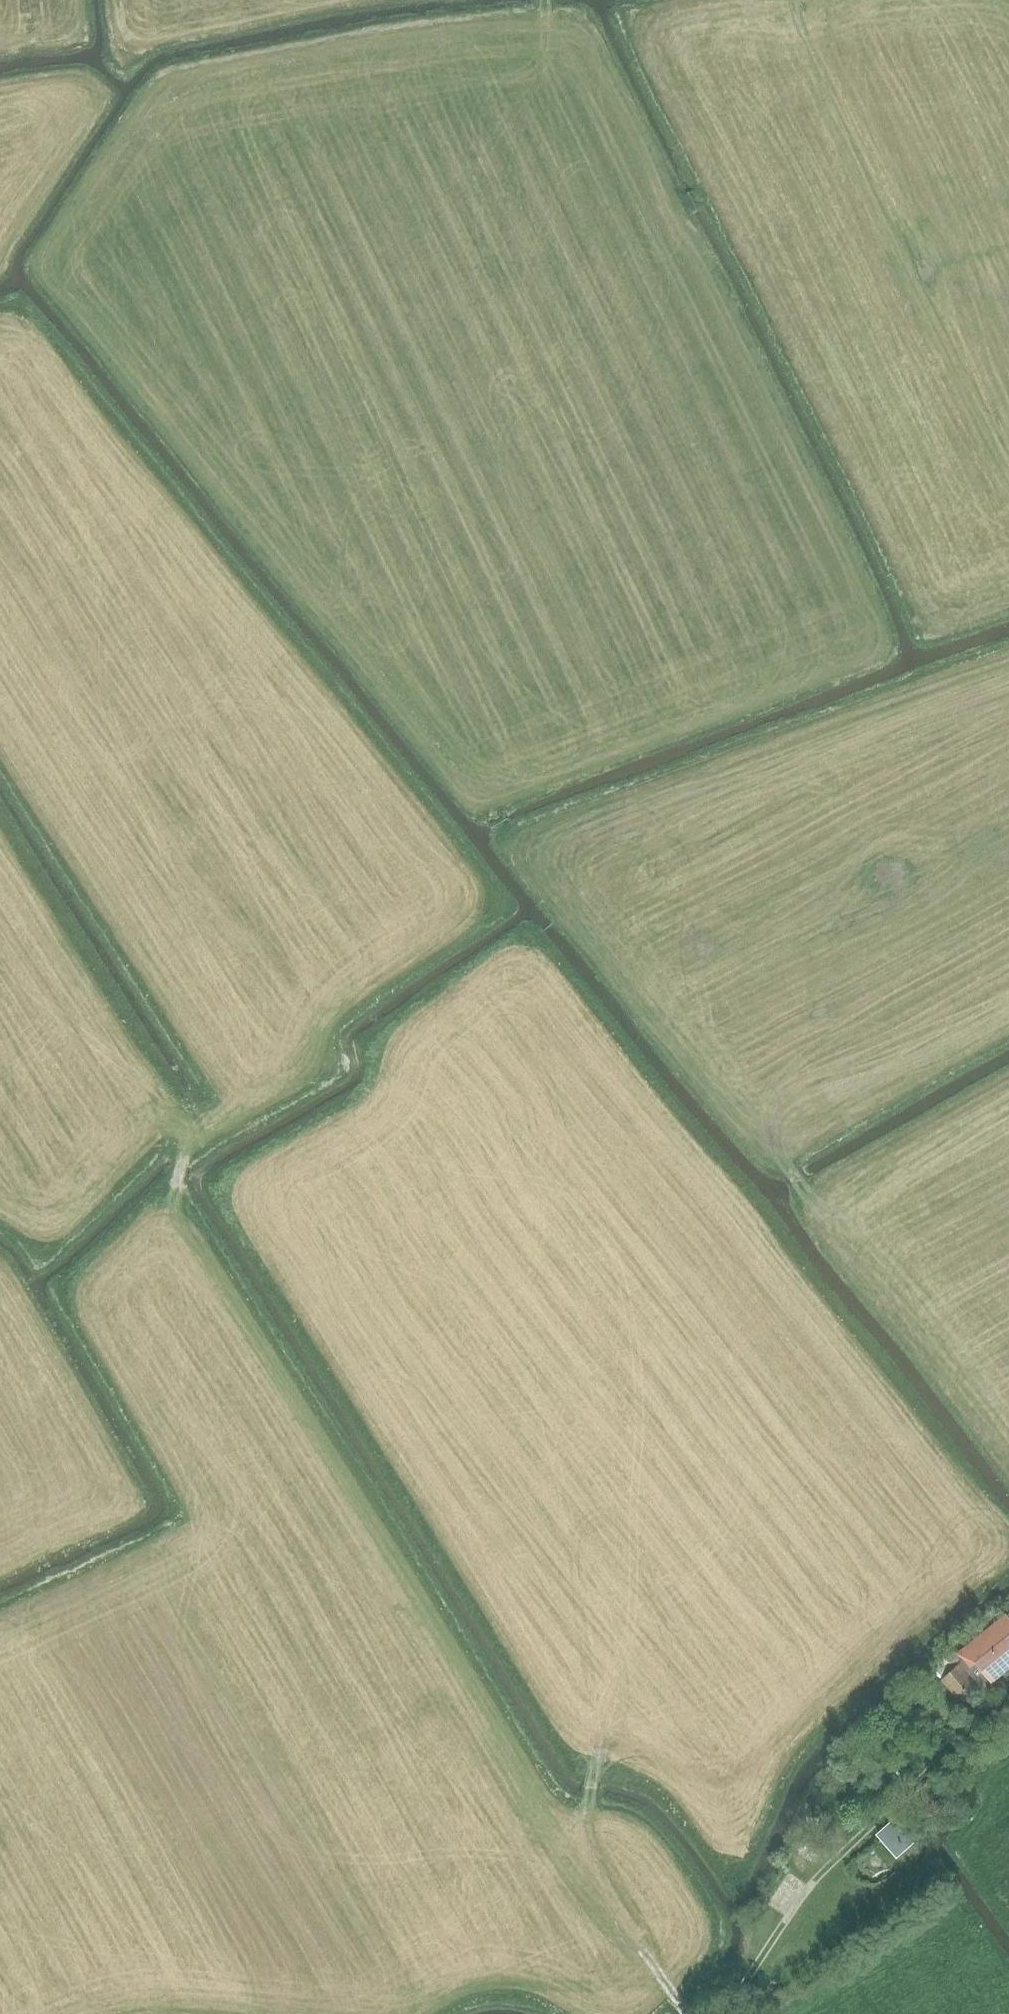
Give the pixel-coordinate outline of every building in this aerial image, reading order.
[(1008,1663),(1008,1618),(1006,1615),(956,1656),(961,1661),(941,1677),(964,1702),(990,1679),(1008,1663)] [(893,1820),(880,1831),(900,1853),(913,1842),(893,1820)] [(763,1995),(769,2001),(782,1987),(776,1981),(763,1995)]
